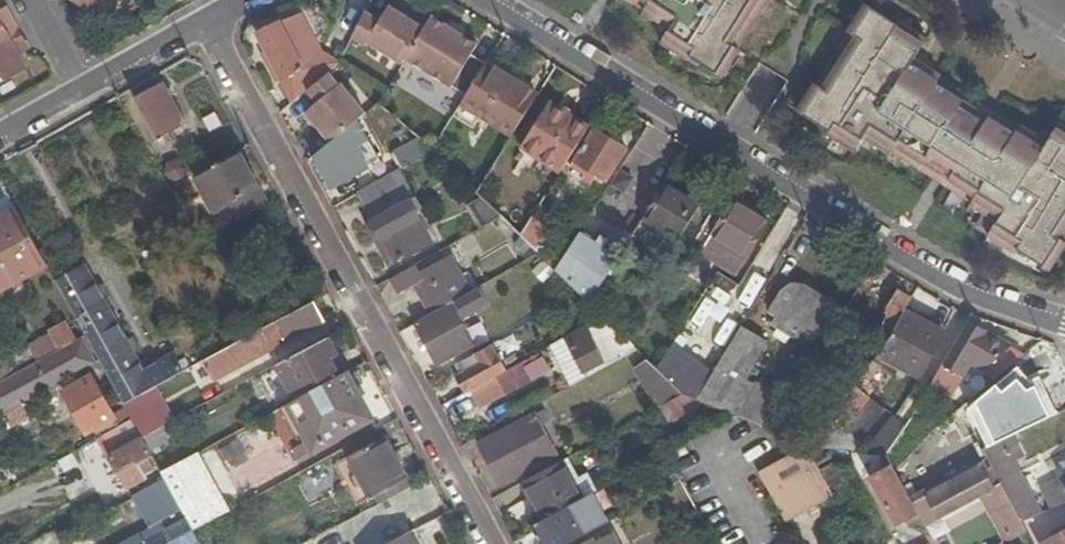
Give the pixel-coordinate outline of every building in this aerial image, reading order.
[(91,14),(99,0),(68,0),(91,14)] [(644,11),(641,13),(668,29),(659,44),(688,61),(689,58),(722,79),(738,53),(737,51),(769,0),(627,0),(644,11)] [(379,22),(364,13),(350,39),(363,47),(365,44),(399,65),(401,61),(422,27),(388,7),(379,22)] [(865,7),(847,32),(851,35),(817,87),(815,86),(797,113),(829,132),(827,136),(856,153),(865,139),(890,155),(892,152),(971,203),(971,205),(997,222),(989,236),(1016,254),(1018,251),(1050,272),(1064,248),(1064,242),(1064,241),(1064,129),(1059,125),(1047,144),(1018,127),(1017,129),(938,80),(939,77),(914,61),(926,42),(897,24),(896,26),(865,7)] [(15,29),(7,14),(0,18),(0,38),(15,29)] [(272,64),(293,102),(307,91),(332,71),(335,68),(339,61),(321,53),(299,16),(279,23),(256,35),(267,55),(263,56),(268,66),(272,64)] [(428,19),(422,27),(401,61),(463,99),(484,66),(469,57),(474,48),(460,39),(461,36),(446,27),(445,29),(428,19)] [(16,57),(12,49),(23,43),(15,29),(0,38),(0,84),(23,71),(16,57)] [(16,57),(27,51),(23,43),(12,49),(16,57)] [(488,60),(484,66),(526,92),(530,85),(488,60)] [(526,92),(484,66),(463,99),(459,105),(511,138),(535,99),(526,92)] [(332,71),(307,91),(315,103),(305,111),(328,143),(356,120),(368,110),(345,81),(342,83),(332,71)] [(162,84),(134,100),(156,140),(185,124),(162,84)] [(559,174),(588,129),(547,105),(520,149),(559,174)] [(328,143),(311,157),(328,189),(377,161),(356,120),(328,143)] [(625,149),(593,130),(569,167),(575,171),(578,165),(605,182),(625,149)] [(394,155),(402,171),(428,159),(420,142),(394,155)] [(236,152),(193,176),(213,212),(220,208),(256,189),(236,152)] [(400,173),(356,195),(367,217),(379,240),(382,239),(395,261),(431,242),(409,202),(415,199),(400,173)] [(698,206),(663,185),(661,190),(652,204),(642,219),(676,241),(698,206)] [(652,204),(661,190),(656,186),(647,200),(652,204)] [(220,208),(227,222),(263,204),(256,189),(220,208)] [(0,200),(0,286),(44,262),(7,196),(0,200)] [(764,224),(720,198),(700,230),(709,236),(700,251),(735,273),(764,224)] [(480,230),(500,219),(480,199),(468,206),(480,230)] [(388,266),(395,261),(382,239),(379,240),(367,217),(363,219),(388,266)] [(538,232),(527,225),(519,237),(529,246),(538,232)] [(619,256),(580,231),(576,237),(616,262),(619,256)] [(546,237),(538,232),(529,246),(536,253),(546,237)] [(616,262),(576,237),(563,258),(554,271),(581,297),(589,305),(616,262)] [(554,271),(563,258),(555,253),(548,264),(554,271)] [(417,294),(429,316),(469,294),(449,258),(418,275),(420,280),(425,289),(417,294)] [(413,267),(388,280),(396,293),(420,280),(418,275),(413,267)] [(81,270),(56,284),(84,336),(98,362),(122,405),(168,380),(181,373),(172,356),(142,371),(94,284),(91,285),(81,270)] [(804,286),(791,285),(781,292),(767,313),(778,320),(773,328),(798,342),(802,335),(813,342),(818,335),(823,338),(831,325),(827,322),(836,306),(804,286)] [(429,316),(414,324),(437,365),(470,347),(457,323),(463,321),(458,311),(483,298),(478,289),(469,294),(429,316)] [(904,311),(911,300),(896,292),(884,311),(888,314),(880,329),(892,335),(904,311)] [(322,321),(312,302),(255,334),(206,360),(215,379),(322,321)] [(943,333),(904,311),(892,335),(883,350),(879,357),(919,379),(943,333)] [(632,348),(628,343),(603,319),(566,339),(585,373),(632,348)] [(986,335),(966,325),(929,388),(948,399),(970,363),(986,335)] [(765,342),(739,327),(694,400),(702,403),(730,414),(748,385),(742,381),(765,342)] [(1024,355),(986,335),(970,363),(985,371),(994,381),(1024,355)] [(14,374),(0,383),(0,415),(0,416),(2,415),(22,404),(94,364),(80,338),(35,363),(14,374)] [(338,356),(328,338),(274,367),(292,401),(339,375),(331,360),(338,356)] [(572,386),(587,377),(585,373),(566,339),(552,347),(572,386)] [(457,374),(467,392),(469,390),(498,375),(519,364),(515,357),(502,363),(492,344),(459,362),(463,370),(457,374)] [(842,362),(822,349),(811,367),(831,380),(842,362)] [(682,396),(656,371),(636,351),(629,356),(658,409),(661,407),(682,396)] [(346,372),(338,356),(331,360),(339,375),(346,372)] [(0,360),(0,383),(14,374),(4,358),(0,360)] [(882,371),(873,364),(860,380),(869,387),(882,371)] [(346,372),(339,375),(292,401),(288,403),(313,449),(370,418),(346,372)] [(498,375),(469,390),(480,411),(509,395),(498,375)] [(131,421),(126,411),(113,419),(90,377),(63,391),(86,433),(93,430),(98,439),(131,421)] [(176,396),(168,380),(122,405),(126,411),(131,421),(136,430),(141,438),(171,421),(161,404),(176,396)] [(789,401),(748,385),(730,414),(736,416),(772,430),(789,401)] [(985,404),(989,413),(1000,436),(1029,423),(1010,385),(982,398),(985,404)] [(828,419),(829,420),(854,388),(853,387),(828,419)] [(854,388),(829,420),(842,430),(868,398),(854,388)] [(694,400),(682,396),(661,407),(670,421),(702,403),(694,400)] [(22,404),(2,415),(10,427),(29,416),(22,404)] [(983,416),(989,413),(985,404),(979,406),(983,416)] [(502,483),(556,452),(535,415),(480,445),(502,483)] [(942,425),(937,424),(949,447),(965,438),(954,415),(942,425)] [(829,420),(806,448),(827,450),(842,430),(829,420)] [(98,439),(93,441),(99,452),(113,444),(136,430),(131,421),(98,439)] [(177,431),(171,421),(141,438),(150,455),(173,442),(170,436),(177,431)] [(117,451),(141,438),(136,430),(113,444),(117,451)] [(1016,440),(1014,435),(984,450),(988,457),(1021,521),(1032,516),(1040,513),(1006,445),(1016,440)] [(150,455),(141,438),(117,451),(108,456),(127,489),(145,478),(143,475),(152,471),(146,460),(152,458),(150,455)] [(374,507),(409,488),(383,438),(347,457),(374,507)] [(811,456),(806,448),(758,474),(785,523),(834,497),(828,486),(811,456)] [(837,469),(852,463),(854,453),(842,451),(827,450),(806,448),(811,456),(828,486),(841,481),(837,469)] [(181,512),(190,527),(225,508),(198,455),(161,475),(164,480),(181,512)] [(569,457),(560,461),(572,484),(581,479),(569,457)] [(1021,521),(988,457),(909,498),(916,513),(924,526),(981,497),(992,518),(997,516),(1009,540),(1026,530),(1021,521)] [(523,481),(544,520),(581,500),(572,484),(560,461),(523,481)] [(916,513),(909,498),(891,466),(870,478),(895,524),(916,513)] [(581,500),(591,495),(598,490),(590,474),(581,479),(572,484),(581,500)] [(1052,482),(1062,502),(1064,501),(1064,476),(1052,482)] [(149,529),(181,512),(164,480),(132,498),(149,529)] [(682,482),(666,491),(680,515),(695,507),(682,482)] [(1037,489),(1046,510),(1062,502),(1052,482),(1037,489)] [(545,543),(567,543),(607,522),(591,495),(581,500),(544,520),(535,525),(545,543)] [(192,530),(190,527),(181,512),(149,529),(121,543),(199,543),(192,530)] [(1004,543),(1009,540),(997,516),(992,518),(1004,543)] [(1032,516),(1021,521),(1026,530),(1029,535),(1039,531),(1032,516)] [(531,527),(540,543),(545,543),(535,525),(531,527)] [(1061,534),(1058,530),(1052,534),(1054,538),(1043,543),(1064,543),(1064,532),(1061,534)] [(409,533),(388,543),(415,543),(409,533)] [(612,535),(596,543),(617,543),(612,535)]
